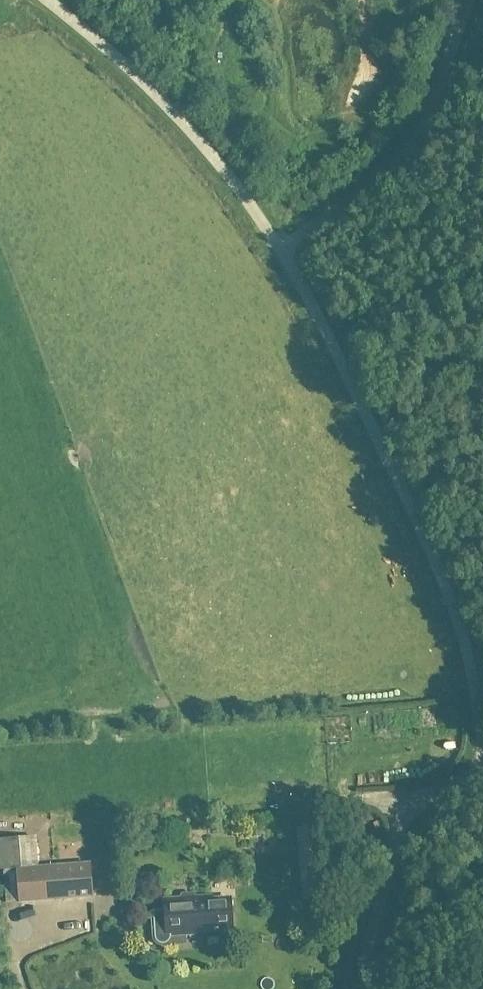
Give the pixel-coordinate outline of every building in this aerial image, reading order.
[(305,899),(325,897),(323,880),(318,826),(299,828),(303,867),(305,899)] [(90,863),(39,867),(37,836),(7,839),(7,838),(0,838),(0,869),(4,869),(6,903),(93,896),(90,863)] [(235,928),(233,906),(232,897),(215,898),(214,896),(165,899),(165,909),(153,910),(155,936),(155,938),(156,939),(157,940),(158,941),(159,942),(160,943),(162,943),(163,943),(165,943),(166,942),(167,942),(168,941),(169,939),(170,938),(170,937),(171,936),(218,932),(217,930),(235,928)] [(145,925),(143,908),(122,910),(124,927),(145,925)]
